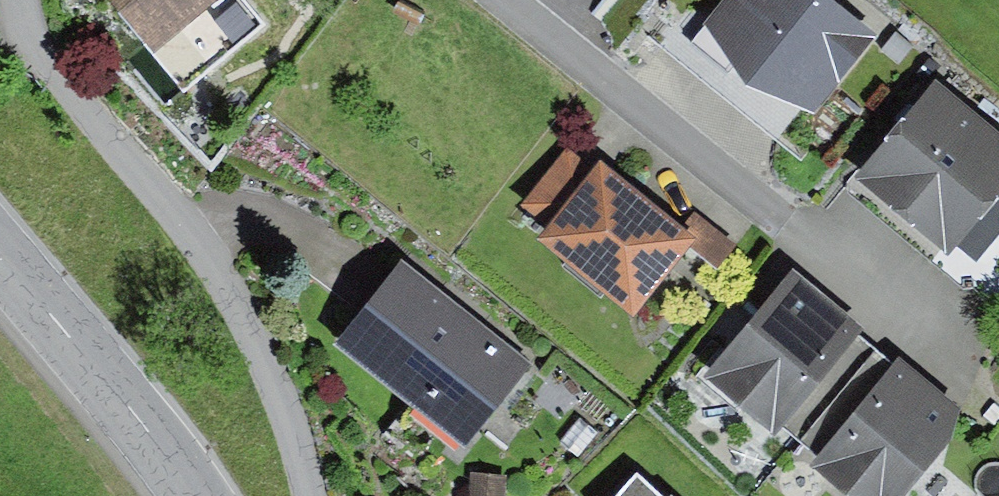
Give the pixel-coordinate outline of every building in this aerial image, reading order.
[(151,54),(162,45),(197,16),(217,0),(107,0),(151,54)] [(690,44),(726,75),(733,66),(745,88),(815,111),(877,38),(831,0),(724,0),(690,44)] [(229,56),(197,16),(162,45),(195,84),(229,56)] [(855,181),(949,258),(998,199),(998,132),(937,81),(855,181)] [(547,230),(537,242),(633,320),(691,249),(698,241),(681,228),(603,164),(597,171),(568,148),(520,208),(547,230)] [(694,211),(681,228),(698,241),(691,249),(718,270),(738,244),(694,211)] [(402,263),(336,346),(465,449),(532,366),(402,263)] [(793,273),(704,380),(774,438),(863,331),(793,273)] [(812,467),(848,495),(906,495),(950,443),(961,410),(900,361),(896,367),(876,351),(801,443),(819,458),(812,467)] [(580,419),(561,443),(578,457),(597,433),(580,419)] [(471,474),(470,495),(506,495),(507,477),(471,474)] [(638,474),(619,495),(661,495),(638,474)]
